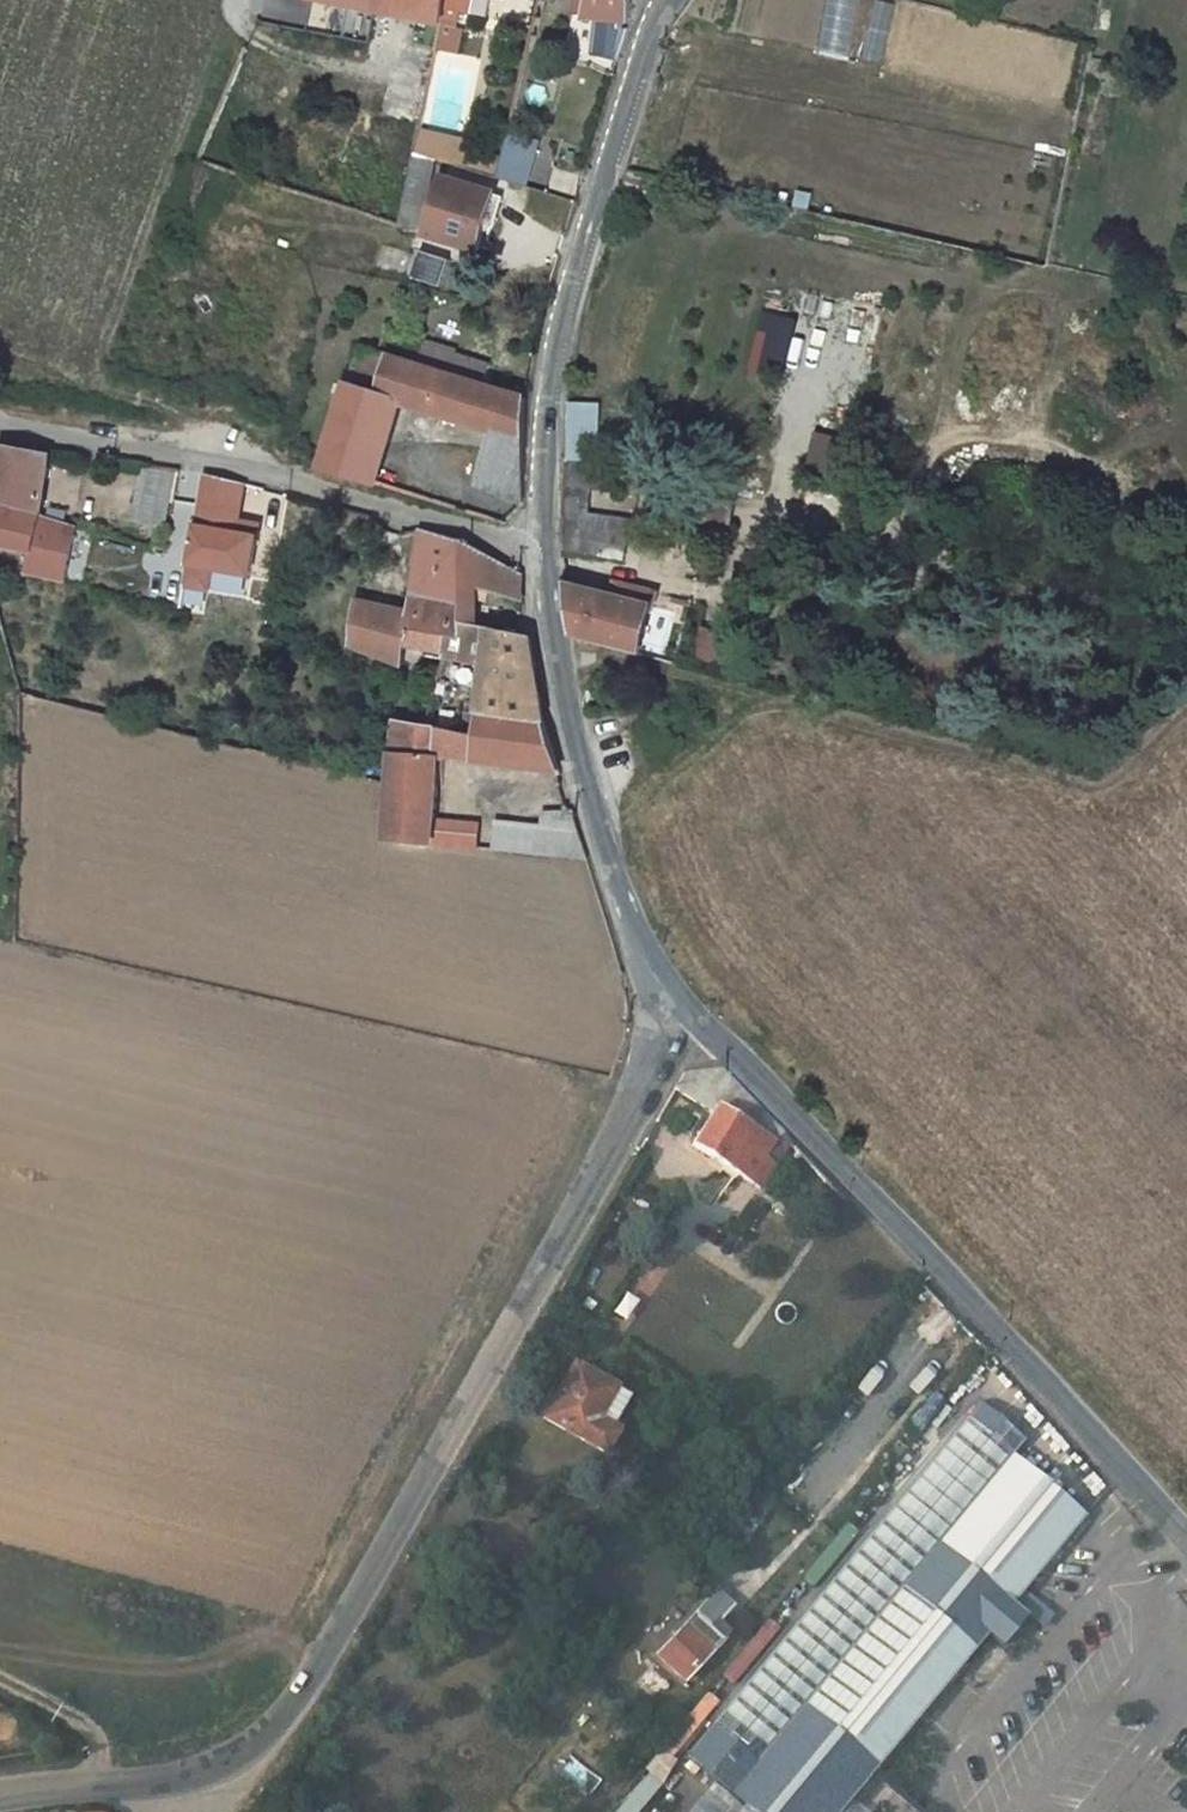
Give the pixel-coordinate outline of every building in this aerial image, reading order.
[(306,4),(372,16),(375,0),(307,0),(306,4)] [(372,16),(440,28),(446,0),(375,0),(372,16)] [(453,31),(455,16),(464,17),(467,0),(448,0),(442,28),(453,31)] [(469,12),(487,16),(491,0),(472,0),(469,12)] [(587,19),(631,24),(633,10),(629,0),(589,0),(587,19)] [(442,28),(440,28),(436,50),(455,54),(460,32),(453,31),(442,28)] [(511,129),(498,175),(531,185),(544,139),(511,129)] [(443,180),(425,238),(474,254),(492,196),(443,180)] [(421,249),(413,279),(446,287),(454,257),(421,249)] [(524,401),(481,387),(487,367),(423,347),(417,367),(402,363),(409,342),(379,333),(373,353),(360,349),(324,470),(371,484),(396,406),(492,435),(475,487),(521,505),(524,401)] [(810,462),(841,471),(850,439),(819,430),(810,462)] [(34,499),(40,454),(4,449),(0,473),(0,493),(34,499)] [(618,468),(567,457),(564,552),(625,562),(630,531),(579,523),(582,490),(614,495),(618,468)] [(178,470),(145,464),(134,515),(167,523),(178,470)] [(618,468),(614,495),(637,498),(642,472),(618,468)] [(33,549),(35,542),(53,545),(54,538),(60,535),(63,519),(38,515),(41,500),(34,499),(0,493),(0,544),(33,549)] [(425,536),(404,616),(353,603),(343,644),(396,658),(400,642),(439,654),(448,616),(461,619),(467,548),(425,536)] [(439,654),(437,664),(484,672),(481,710),(544,720),(523,576),(467,548),(461,619),(448,616),(439,654)] [(101,569),(103,561),(72,554),(66,580),(96,587),(101,569)] [(137,578),(101,569),(96,587),(133,595),(137,578)] [(613,599),(568,588),(574,638),(641,655),(656,594),(617,584),(613,599)] [(393,786),(387,840),(473,850),(476,827),(434,822),(440,761),(447,762),(447,758),(560,772),(544,720),(481,710),(478,730),(399,722),(393,786)] [(573,815),(557,813),(555,836),(504,830),(501,854),(588,864),(573,815)] [(674,1091),(712,1115),(694,1146),(763,1189),(778,1164),(763,1155),(776,1134),(717,1073),(681,1079),(674,1091)] [(572,1369),(541,1422),(603,1458),(617,1436),(614,1434),(632,1405),(572,1369)] [(713,1723),(816,1811),(839,1811),(1059,1546),(943,1447),(713,1723)] [(714,1547),(729,1558),(745,1538),(731,1525),(714,1547)] [(692,1620),(657,1657),(683,1682),(717,1644),(692,1620)] [(660,1780),(644,1770),(617,1811),(640,1811),(660,1780)]
